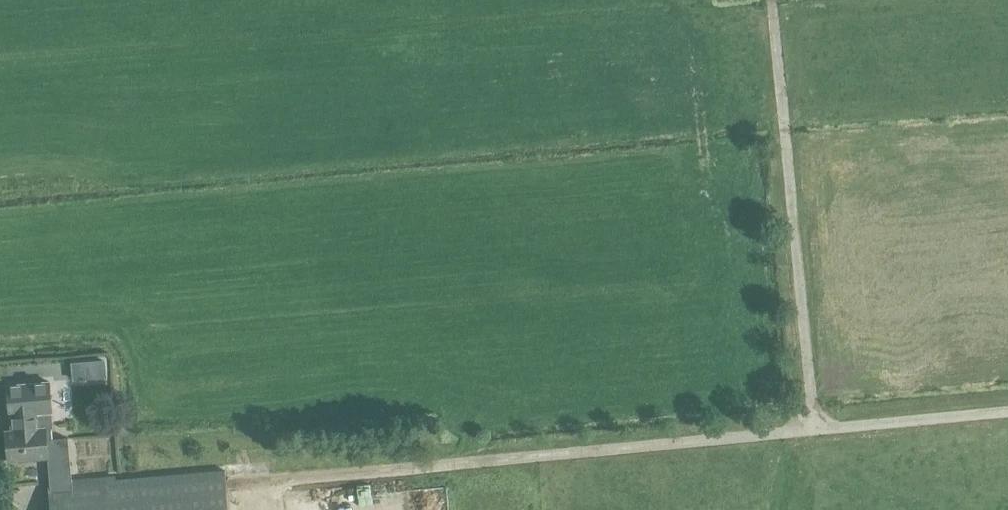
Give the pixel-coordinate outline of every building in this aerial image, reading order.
[(106,377),(105,360),(93,361),(94,378),(106,377)] [(38,401),(10,404),(12,431),(6,431),(9,462),(52,458),(55,482),(49,483),(51,509),(229,509),(226,471),(116,480),(115,477),(72,480),(69,438),(47,440),(46,428),(40,428),(38,401)]
